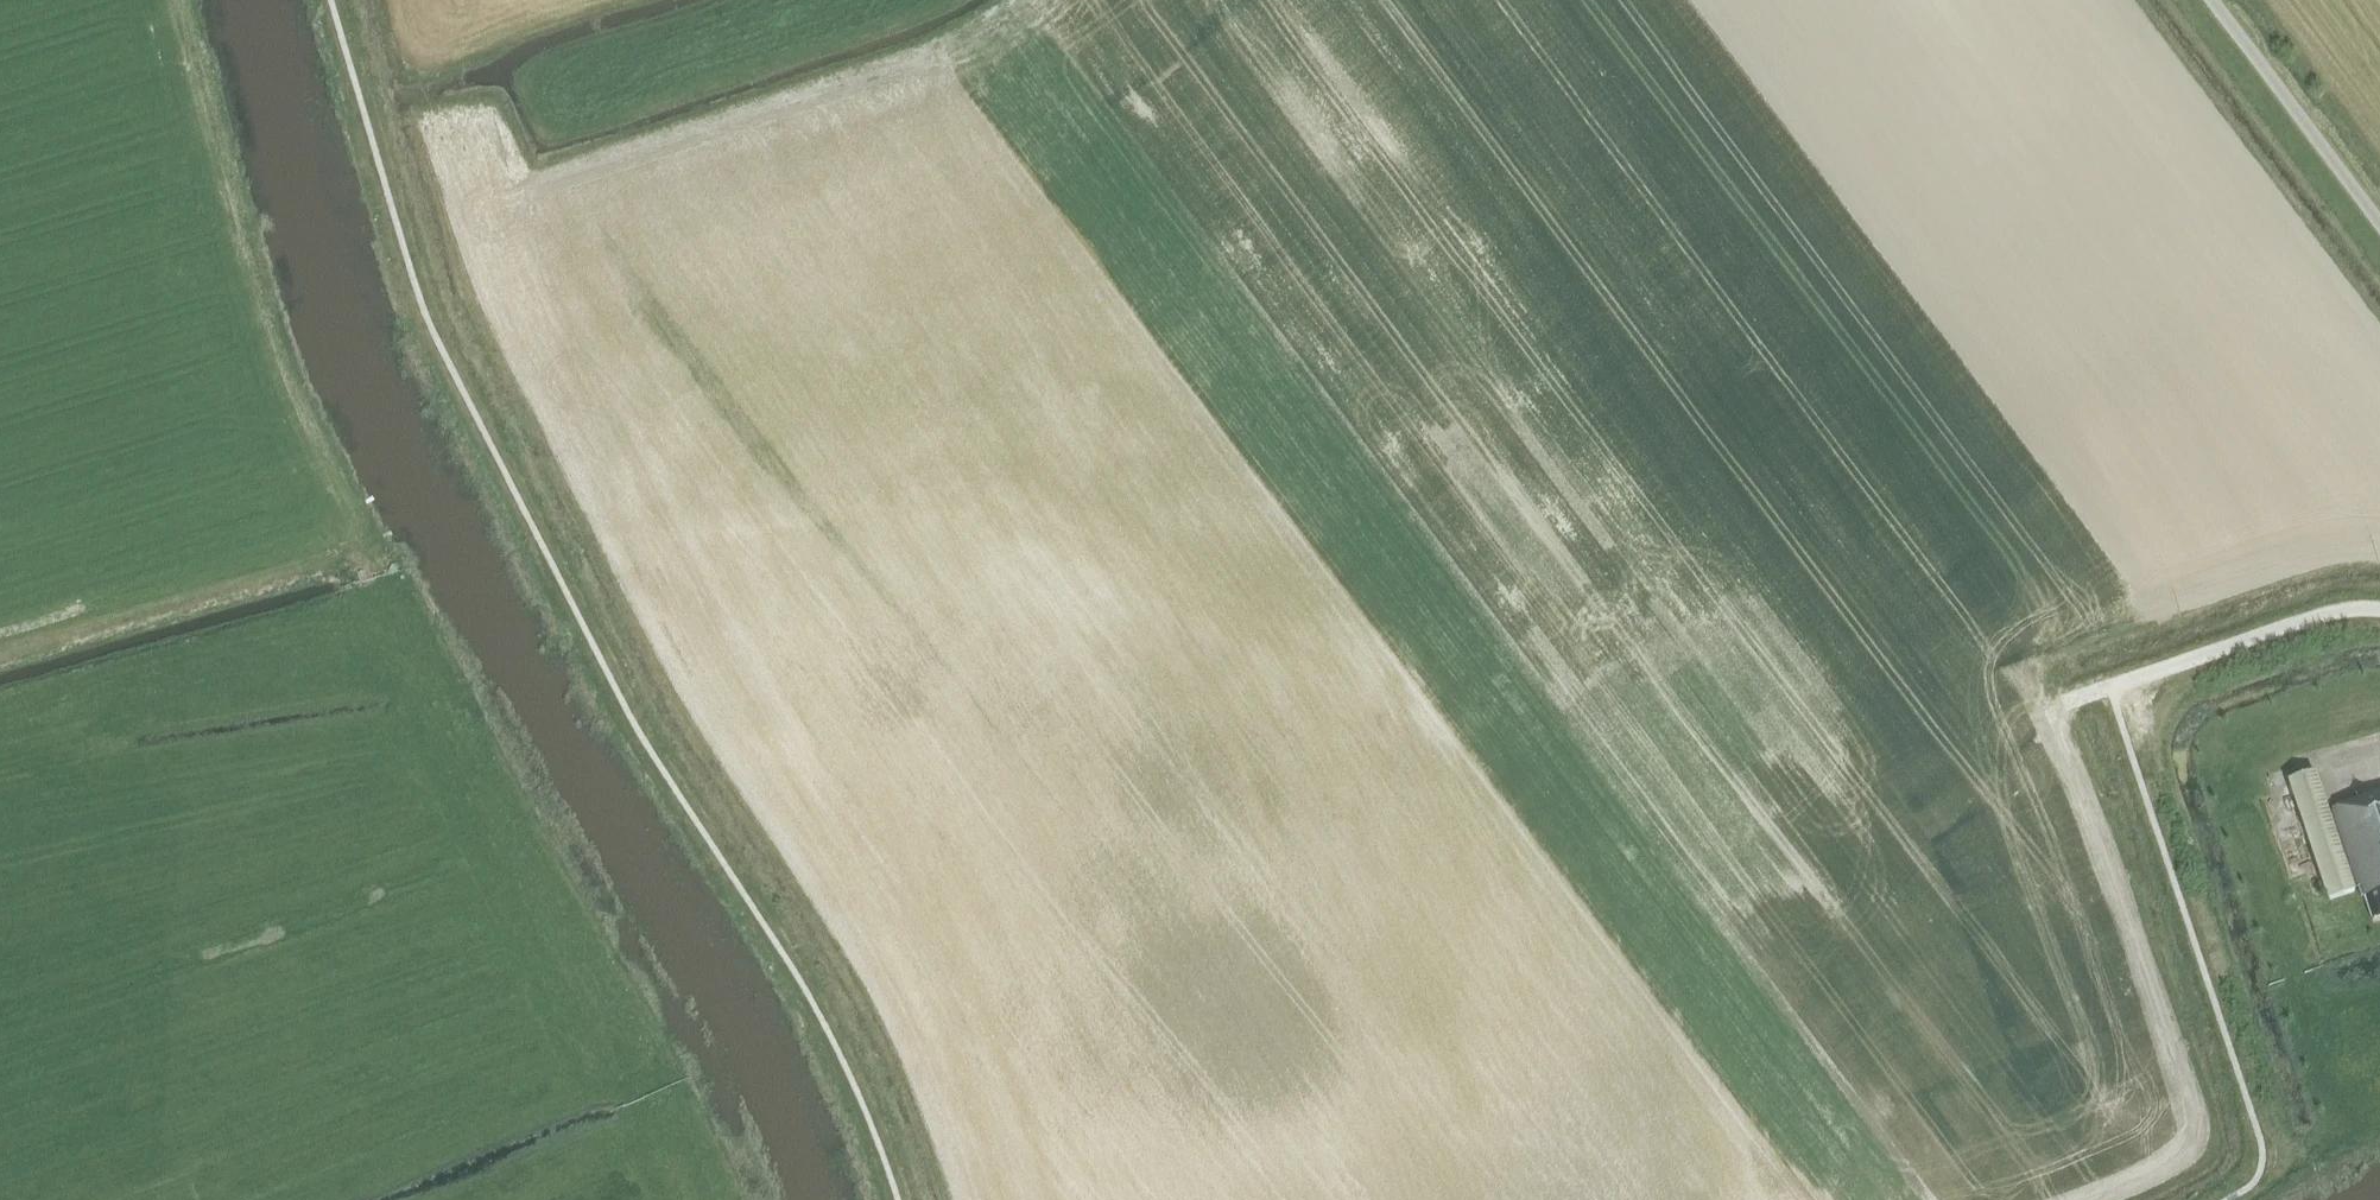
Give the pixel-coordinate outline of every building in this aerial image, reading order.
[(2315,772),(2294,779),(2287,781),(2328,900),(2355,891),(2315,772)] [(2332,808),(2362,897),(2365,896),(2373,920),(2379,918),(2379,792),(2332,808)]
